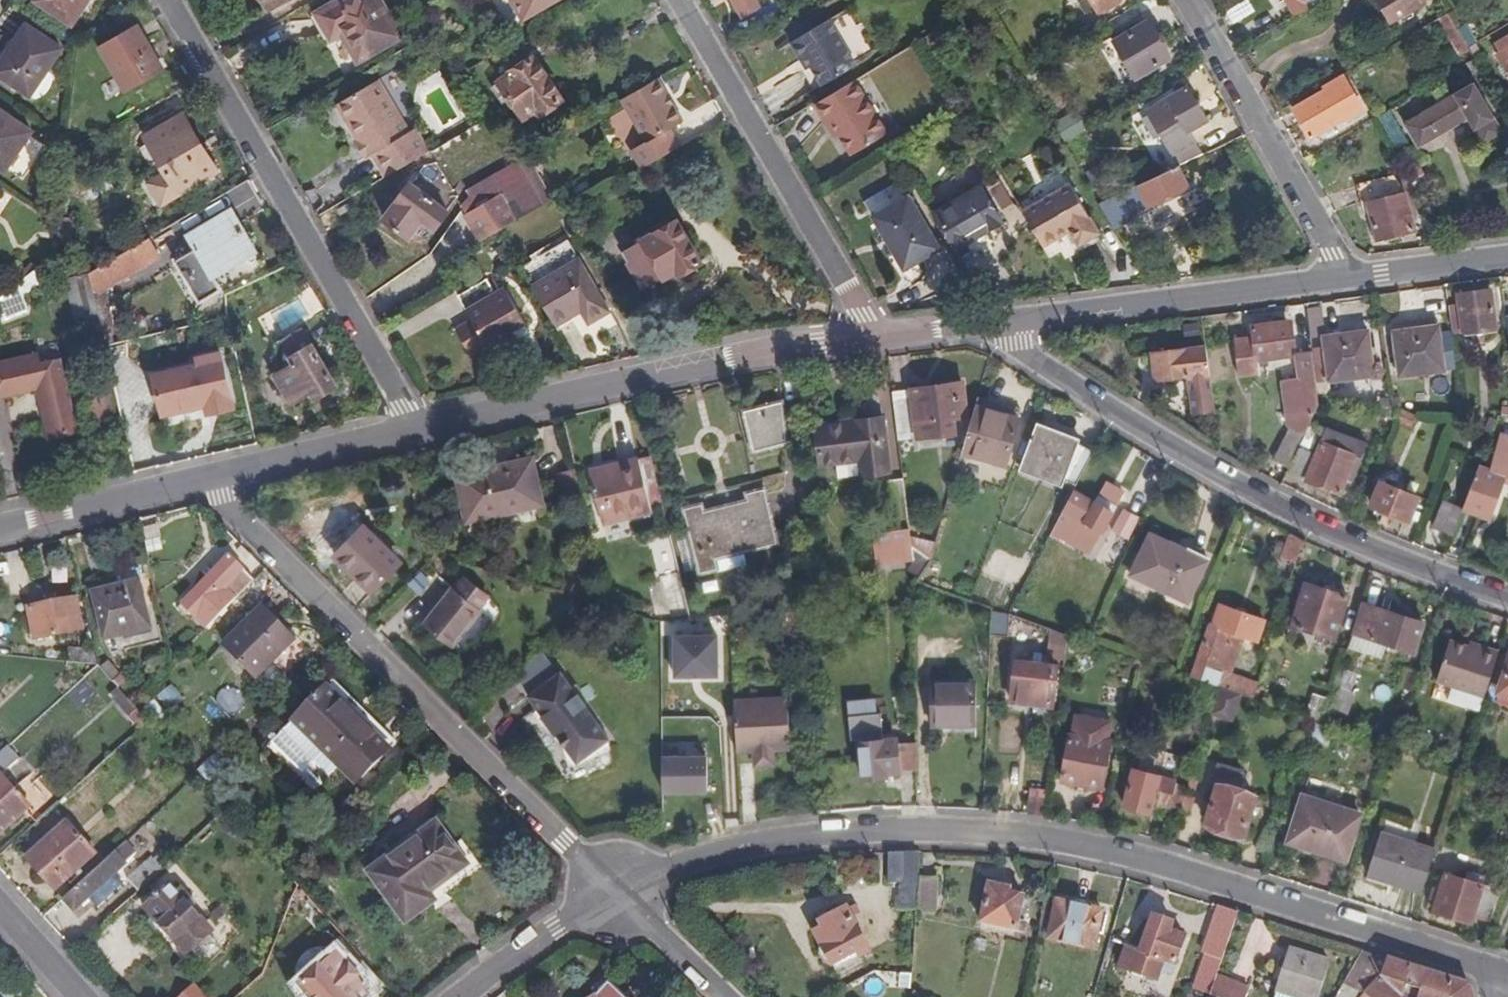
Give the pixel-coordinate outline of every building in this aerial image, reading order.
[(72,26),(89,0),(38,0),(37,3),(72,26)] [(271,10),(289,0),(265,0),(271,10)] [(381,0),(341,0),(317,14),(332,39),(343,34),(359,63),(402,37),(381,0)] [(527,22),(562,0),(513,0),(527,22)] [(742,18),(759,7),(755,0),(731,0),(742,18)] [(1097,10),(1113,0),(1091,0),(1097,10)] [(1255,12),(1248,0),(1222,15),(1229,27),(1255,12)] [(1309,8),(1322,0),(1280,0),(1289,15),(1306,5),(1309,8)] [(1393,21),(1425,3),(1423,0),(1381,0),(1393,21)] [(1471,48),(1450,14),(1440,20),(1461,57),(1472,51),(1471,48)] [(806,58),(811,67),(822,86),(857,66),(830,20),(791,43),(802,60),(806,58)] [(1135,79),(1170,59),(1148,22),(1113,42),(1135,79)] [(164,69),(139,26),(102,49),(127,91),(164,69)] [(1432,33),(1428,26),(1416,33),(1420,40),(1432,33)] [(0,69),(0,78),(33,99),(63,52),(26,28),(16,44),(0,69)] [(1497,43),(1503,53),(1500,56),(1507,69),(1507,37),(1497,43)] [(16,44),(13,41),(0,59),(0,69),(16,44)] [(540,54),(504,74),(507,79),(517,96),(526,112),(538,105),(541,111),(565,98),(540,54)] [(807,69),(811,67),(806,58),(802,60),(807,69)] [(1024,73),(1036,94),(1042,90),(1033,74),(1036,72),(1033,67),(1024,73)] [(1346,74),(1325,86),(1327,90),(1295,110),(1312,139),(1344,120),(1347,123),(1368,111),(1346,74)] [(504,104),(517,96),(507,79),(494,87),(504,104)] [(669,95),(659,79),(623,100),(648,143),(639,148),(649,167),(682,148),(672,130),(685,123),(676,107),(674,108),(666,97),(669,95)] [(374,156),(387,178),(427,155),(413,132),(409,134),(378,82),(345,101),(356,121),(351,124),(361,140),(364,138),(374,156)] [(852,82),(813,105),(824,124),(828,122),(836,136),(847,155),(883,135),(852,82)] [(1505,132),(1478,82),(1410,121),(1424,145),(1472,117),(1487,142),(1505,132)] [(1175,160),(1197,148),(1188,132),(1205,121),(1186,88),(1147,110),(1175,160)] [(676,107),(669,95),(666,97),(674,108),(676,107)] [(356,121),(345,101),(340,104),(351,124),(356,121)] [(7,173),(34,134),(0,110),(0,168),(7,173)] [(1379,116),(1398,149),(1408,143),(1389,110),(1379,116)] [(1064,141),(1088,127),(1079,113),(1056,126),(1064,141)] [(216,173),(182,116),(143,137),(165,175),(149,184),(160,204),(216,173)] [(828,122),(824,124),(833,138),(836,136),(828,122)] [(367,160),(374,156),(364,138),(361,140),(357,143),(367,160)] [(528,154),(518,160),(544,206),(554,200),(528,154)] [(1094,165),(1082,172),(1099,202),(1112,196),(1094,165)] [(1187,184),(1178,165),(1112,196),(1099,202),(1113,225),(1131,216),(1130,211),(1187,184)] [(520,187),(527,181),(522,174),(514,180),(520,187)] [(1395,176),(1358,183),(1363,204),(1369,202),(1378,239),(1416,230),(1407,193),(1395,176)] [(1014,203),(1001,180),(988,187),(1001,210),(1014,203)] [(1068,180),(1021,208),(1041,241),(1069,225),(1077,240),(1096,228),(1068,180)] [(435,233),(451,213),(413,184),(384,223),(409,241),(422,224),(435,233)] [(934,212),(955,249),(1004,221),(983,185),(934,212)] [(940,247),(909,194),(872,216),(903,269),(940,247)] [(468,217),(481,242),(501,231),(519,221),(504,195),(468,217)] [(201,306),(223,294),(213,277),(257,252),(233,212),(189,238),(199,252),(177,265),(201,306)] [(703,260),(679,221),(625,253),(645,289),(678,269),(681,273),(703,260)] [(533,289),(581,261),(569,240),(522,268),(533,289)] [(159,260),(148,242),(119,259),(111,264),(88,277),(100,330),(114,326),(110,309),(105,291),(149,266),(159,260)] [(111,264),(119,259),(115,252),(107,257),(111,264)] [(533,289),(557,328),(583,313),(590,326),(611,315),(581,261),(533,289)] [(13,275),(17,278),(24,283),(37,273),(25,266),(23,270),(20,267),(13,275)] [(149,266),(105,291),(110,309),(158,280),(149,266)] [(37,273),(24,283),(12,292),(21,304),(45,285),(42,269),(37,273)] [(100,330),(88,277),(88,276),(63,282),(78,338),(101,332),(100,330)] [(489,279),(459,296),(468,311),(497,295),(489,279)] [(489,346),(490,349),(504,341),(502,337),(514,330),(526,322),(507,289),(497,295),(468,311),(473,319),(489,346)] [(1496,328),(1492,291),(1459,294),(1460,307),(1452,308),(1455,333),(1496,328)] [(12,292),(0,301),(0,325),(25,316),(12,292)] [(1307,309),(1312,348),(1325,346),(1324,336),(1325,336),(1321,307),(1307,309)] [(1393,320),(1395,331),(1438,326),(1437,315),(1393,320)] [(489,346),(473,319),(456,329),(472,356),(489,346)] [(1287,321),(1252,325),(1254,339),(1235,342),(1239,375),(1260,373),(1257,360),(1292,356),(1287,321)] [(1206,346),(1203,325),(1194,327),(1197,347),(1206,346)] [(1438,326),(1395,331),(1400,376),(1444,370),(1438,326)] [(502,337),(504,341),(516,334),(514,330),(502,337)] [(1324,336),(1325,346),(1312,348),(1313,354),(1316,381),(1329,380),(1374,374),(1368,330),(1325,336),(1324,336)] [(306,336),(278,351),(289,370),(277,377),(291,402),(312,390),(317,397),(335,386),(306,336)] [(1193,412),(1215,409),(1206,346),(1197,347),(1152,353),(1156,379),(1188,376),(1193,412)] [(1316,381),(1313,354),(1298,356),(1301,380),(1302,389),(1317,388),(1316,381)] [(78,436),(62,361),(40,366),(38,356),(0,364),(0,400),(38,391),(49,442),(78,436)] [(233,411),(220,357),(198,362),(200,367),(153,378),(161,411),(183,406),(184,412),(207,407),(209,416),(233,411)] [(1289,431),(1304,437),(1309,426),(1319,403),(1317,388),(1302,389),(1301,380),(1283,382),(1289,431)] [(116,420),(107,383),(82,388),(92,426),(116,420)] [(964,384),(895,393),(901,441),(958,434),(956,419),(969,416),(964,384)] [(1398,395),(1389,397),(1391,408),(1397,408),(1401,408),(1398,395)] [(1022,410),(980,397),(976,407),(1019,420),(1022,410)] [(1391,408),(1389,397),(1379,398),(1379,407),(1391,408)] [(789,444),(785,403),(747,412),(755,451),(789,444)] [(1507,417),(1507,406),(1501,405),(1500,416),(1507,417)] [(162,417),(184,412),(183,406),(161,411),(162,417)] [(1019,420),(976,407),(964,453),(1007,465),(1019,420)] [(1392,421),(1393,419),(1397,408),(1391,408),(1379,407),(1377,407),(1375,413),(1392,421)] [(1417,416),(1397,408),(1393,419),(1412,428),(1417,416)] [(1310,452),(1299,448),(1289,469),(1288,472),(1341,494),(1361,447),(1366,448),(1372,433),(1333,417),(1317,455),(1310,452)] [(892,472),(885,418),(818,426),(822,464),(862,460),(863,475),(892,472)] [(1082,440),(1039,423),(1023,465),(1078,485),(1097,449),(1080,443),(1082,440)] [(1304,437),(1299,448),(1310,452),(1319,431),(1309,426),(1304,437)] [(1299,448),(1304,437),(1289,431),(1275,463),(1289,469),(1299,448)] [(1507,437),(1503,436),(1493,472),(1479,468),(1463,509),(1491,518),(1506,476),(1507,477),(1507,433),(1507,437)] [(651,510),(639,459),(590,472),(602,522),(651,510)] [(546,504),(534,460),(461,478),(472,521),(546,504)] [(892,482),(898,531),(912,530),(906,481),(892,482)] [(1409,520),(1418,497),(1382,483),(1372,505),(1409,520)] [(777,544),(766,490),(748,494),(751,505),(707,514),(704,503),(686,506),(700,570),(718,567),(718,570),(747,564),(745,550),(777,544)] [(1097,503),(1074,492),(1055,530),(1076,540),(1079,535),(1096,544),(1116,505),(1101,496),(1097,503)] [(1453,536),(1463,509),(1445,502),(1435,528),(1453,536)] [(1132,540),(1142,518),(1128,511),(1119,534),(1132,540)] [(157,525),(141,528),(145,542),(159,538),(161,538),(157,525)] [(434,543),(430,526),(418,529),(423,546),(434,543)] [(402,565),(367,529),(337,557),(373,593),(402,565)] [(874,535),(877,564),(916,559),(914,547),(913,536),(912,530),(898,531),(874,535)] [(1188,603),(1209,559),(1185,548),(1184,550),(1153,534),(1132,575),(1188,603)] [(1304,541),(1291,534),(1288,543),(1283,560),(1277,579),(1291,583),(1304,541)] [(914,547),(932,561),(937,542),(913,536),(914,547)] [(159,538),(145,542),(148,553),(155,551),(162,549),(159,538)] [(1283,560),(1288,543),(1279,540),(1272,556),(1283,560)] [(914,547),(916,559),(907,570),(920,580),(932,561),(914,547)] [(155,551),(148,553),(150,563),(157,560),(155,551)] [(588,566),(595,565),(592,552),(585,555),(588,566)] [(182,606),(207,631),(255,583),(230,558),(182,606)] [(473,609),(483,596),(462,579),(452,592),(450,591),(425,626),(450,644),(475,611),(473,609)] [(1291,583),(1277,579),(1275,587),(1288,591),(1291,583)] [(1336,639),(1350,595),(1306,582),(1293,624),(1336,639)] [(154,630),(142,584),(94,595),(107,641),(154,630)] [(82,629),(77,600),(30,609),(36,638),(82,629)] [(1424,623),(1363,600),(1353,630),(1413,653),(1424,623)] [(1265,624),(1221,608),(1214,628),(1211,627),(1193,678),(1200,680),(1217,686),(1221,688),(1242,695),(1244,696),(1254,699),(1259,684),(1230,675),(1243,637),(1259,641),(1265,624)] [(1009,633),(1011,615),(995,609),(993,634),(1009,633)] [(258,678),(295,641),(264,610),(227,647),(258,678)] [(734,628),(736,641),(745,639),(743,627),(734,628)] [(1070,635),(1051,629),(1047,658),(1066,660),(1069,643),(1070,635)] [(1079,638),(1070,635),(1069,643),(1077,645),(1079,638)] [(676,677),(718,677),(719,637),(676,637),(676,677)] [(1483,697),(1498,652),(1482,647),(1481,651),(1450,641),(1437,682),(1483,697)] [(68,648),(64,662),(101,666),(97,650),(68,648)] [(542,650),(520,673),(534,692),(560,674),(542,650)] [(1498,694),(1507,697),(1507,659),(1498,694)] [(1053,706),(1057,665),(1016,661),(1013,703),(1053,706)] [(111,662),(104,669),(120,687),(127,681),(111,662)] [(1419,670),(1406,666),(1399,687),(1413,690),(1419,670)] [(560,674),(534,692),(529,696),(576,763),(607,741),(560,674)] [(1217,686),(1200,680),(1196,691),(1214,697),(1217,686)] [(976,724),(976,683),(931,682),(930,723),(976,724)] [(1234,722),(1242,695),(1221,688),(1212,713),(1234,722)] [(150,722),(135,704),(122,689),(112,697),(141,730),(150,722)] [(327,689),(294,724),(324,754),(313,764),(328,779),(338,769),(356,786),(391,751),(327,689)] [(1315,693),(1307,718),(1315,722),(1318,722),(1324,724),(1332,699),(1315,693)] [(787,696),(734,700),(736,752),(753,752),(754,763),(758,766),(772,766),(775,761),(775,749),(791,748),(787,696)] [(849,700),(850,715),(877,713),(876,698),(849,700)] [(887,770),(899,770),(898,743),(898,738),(885,739),(883,712),(877,713),(850,715),(852,739),(861,739),(861,741),(860,741),(863,778),(888,776),(887,770)] [(1109,740),(1112,721),(1078,715),(1075,735),(1071,734),(1063,780),(1102,787),(1111,741),(1109,740)] [(1324,724),(1318,722),(1312,742),(1325,746),(1331,726),(1324,724)] [(324,754),(294,724),(273,746),(301,775),(313,764),(324,754)] [(899,770),(918,770),(918,744),(898,743),(899,770)] [(9,746),(0,754),(0,833),(32,806),(2,774),(19,759),(9,746)] [(1449,748),(1446,759),(1462,764),(1465,753),(1449,748)] [(1434,759),(1422,755),(1420,767),(1430,771),(1434,759)] [(707,790),(707,756),(663,756),(663,790),(676,790),(676,788),(692,788),(692,790),(707,790)] [(1244,835),(1257,796),(1240,791),(1245,773),(1222,766),(1216,783),(1221,786),(1208,824),(1244,835)] [(1152,804),(1181,812),(1188,788),(1176,784),(1175,781),(1132,771),(1124,808),(1150,814),(1152,804)] [(1495,792),(1485,788),(1480,799),(1491,803),(1495,792)] [(1029,813),(1045,815),(1049,790),(1032,789),(1029,813)] [(1347,856),(1361,815),(1303,797),(1288,841),(1311,849),(1314,845),(1347,856)] [(234,816),(230,811),(220,821),(224,826),(234,816)] [(1421,894),(1434,851),(1418,847),(1423,829),(1386,818),(1368,876),(1421,894)] [(57,889),(97,853),(68,821),(27,857),(57,889)] [(406,923),(434,903),(430,895),(467,867),(437,825),(370,874),(406,923)] [(127,843),(65,899),(75,910),(90,896),(98,906),(124,884),(115,874),(138,854),(127,843)] [(914,910),(917,852),(888,852),(886,883),(894,883),(895,877),(900,877),(900,884),(898,884),(893,896),(892,910),(914,910)] [(1502,854),(1498,867),(1507,870),(1507,866),(1507,855),(1502,854)] [(128,880),(138,892),(168,866),(159,858),(155,861),(152,859),(128,880)] [(1473,917),(1490,923),(1501,889),(1446,872),(1434,911),(1471,922),(1473,917)] [(915,908),(934,910),(935,878),(917,877),(915,908)] [(179,891),(171,883),(145,906),(187,955),(214,931),(187,901),(192,897),(184,888),(179,891)] [(1006,893),(1007,888),(988,885),(980,921),(1014,928),(1015,931),(1022,932),(1024,923),(1016,921),(1021,896),(1006,893)] [(1092,948),(1100,910),(1055,901),(1048,938),(1092,948)] [(219,906),(209,914),(218,924),(228,916),(219,906)] [(823,962),(832,964),(858,950),(866,945),(845,906),(818,921),(821,926),(813,931),(820,945),(818,953),(823,962)] [(1222,958),(1239,913),(1224,909),(1208,953),(1222,958)] [(1169,932),(1172,923),(1153,916),(1140,951),(1127,946),(1119,968),(1155,981),(1158,971),(1170,975),(1185,938),(1169,932)] [(858,950),(832,964),(838,975),(864,961),(858,950)] [(1330,963),(1288,950),(1285,959),(1277,956),(1274,966),(1281,969),(1275,988),(1279,989),(1276,996),(1298,996),(1302,996),(1319,996),(1330,963)] [(1363,952),(1337,996),(1472,996),(1469,986),(1363,952)] [(368,989),(338,955),(300,989),(307,996),(359,996),(368,989)] [(1209,995),(1216,976),(1199,971),(1192,989),(1209,995)] [(910,987),(910,973),(898,972),(897,986),(910,987)] [(1214,996),(1245,996),(1248,988),(1216,976),(1209,995),(1214,996)] [(607,980),(591,996),(624,996),(607,980)] [(194,986),(181,996),(204,996),(194,986)]
